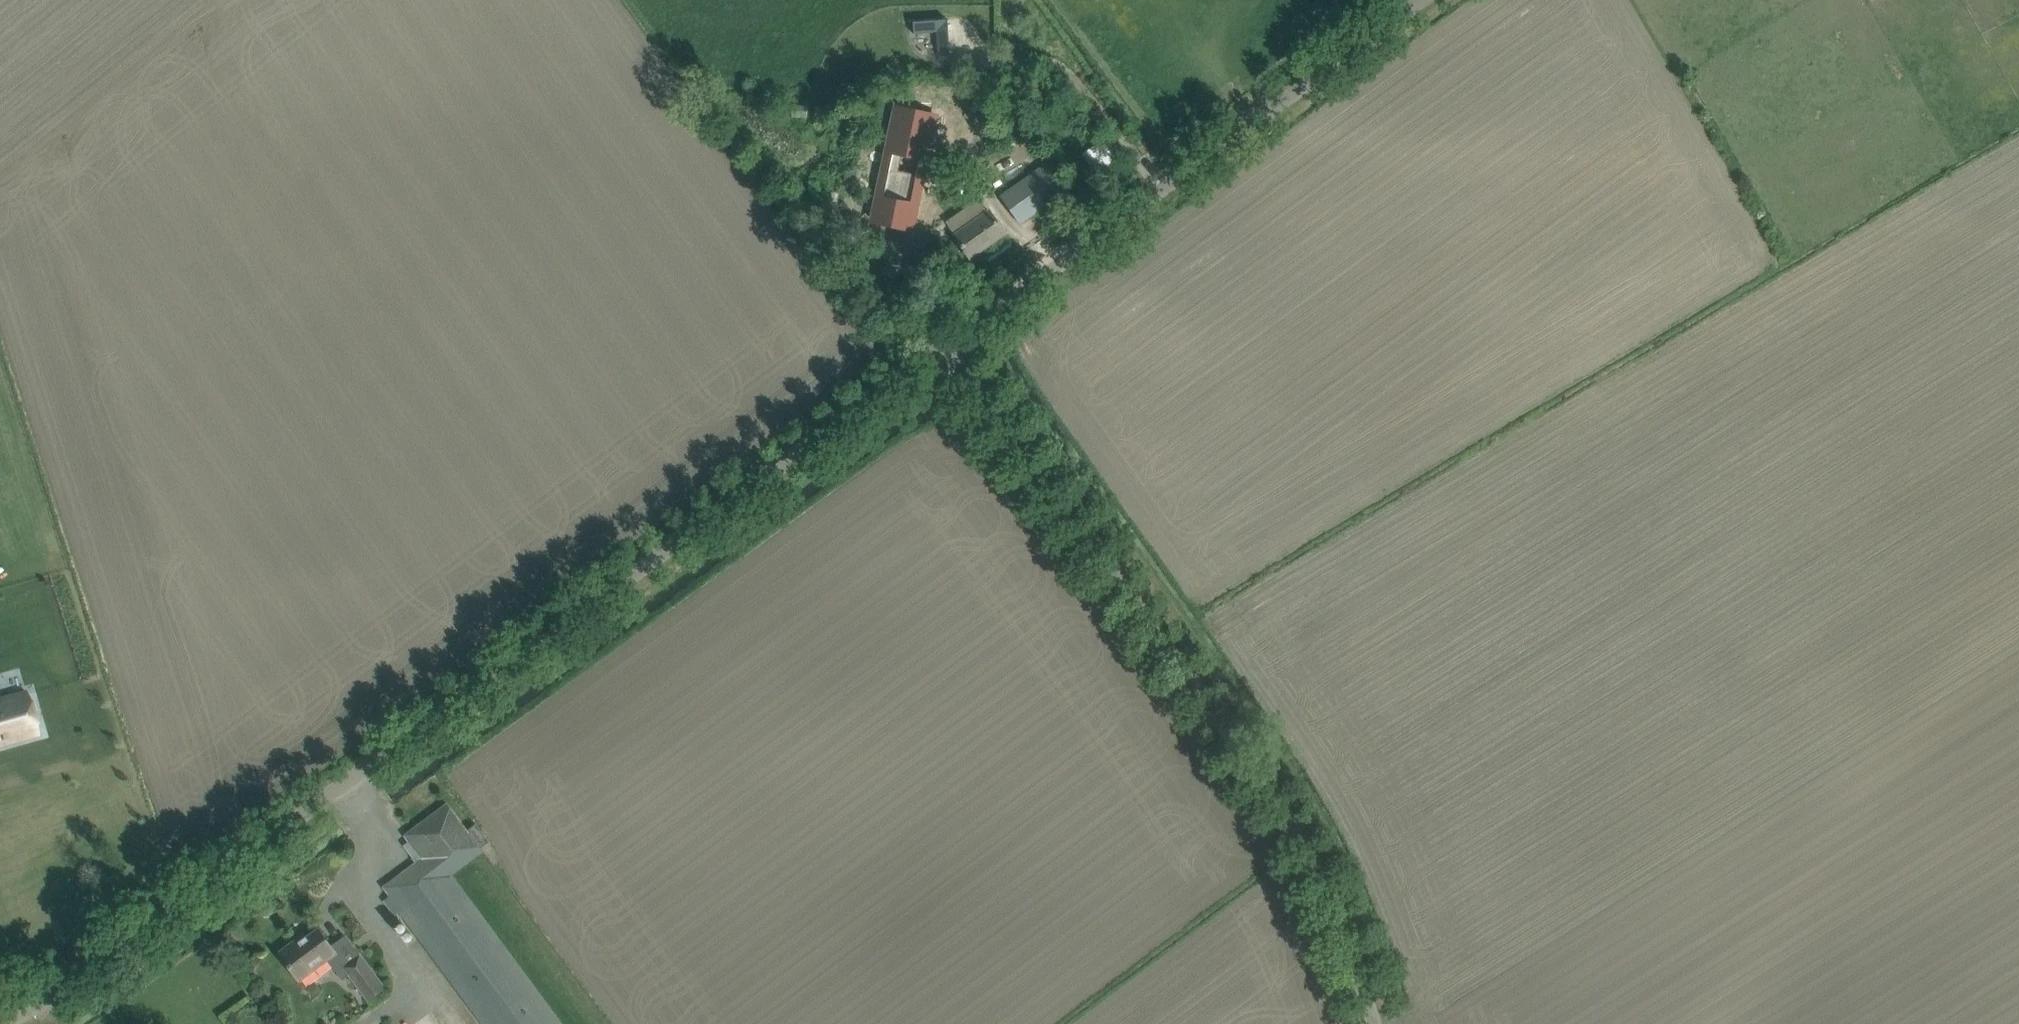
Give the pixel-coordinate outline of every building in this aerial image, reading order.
[(947,19),(913,22),(914,34),(937,32),(938,55),(950,54),(947,19)] [(909,117),(940,123),(943,107),(912,102),(909,117)] [(807,118),(808,106),(792,105),(792,117),(807,118)] [(1069,189),(1058,173),(1049,161),(1000,195),(1020,224),(1069,189)] [(1005,234),(994,218),(989,210),(954,234),(970,258),(1005,234)] [(39,732),(28,693),(0,702),(0,743),(39,732)] [(488,840),(476,824),(467,830),(447,804),(405,835),(422,859),(384,887),(391,895),(384,900),(395,915),(402,910),(486,1023),(559,1023),(450,876),(483,852),(480,848),(489,842),(488,840)] [(336,953),(330,945),(318,929),(300,942),(297,939),(279,953),(291,969),(300,980),(327,960),(342,980),(350,974),(368,999),(384,988),(360,955),(345,967),(336,954),(336,953)]
